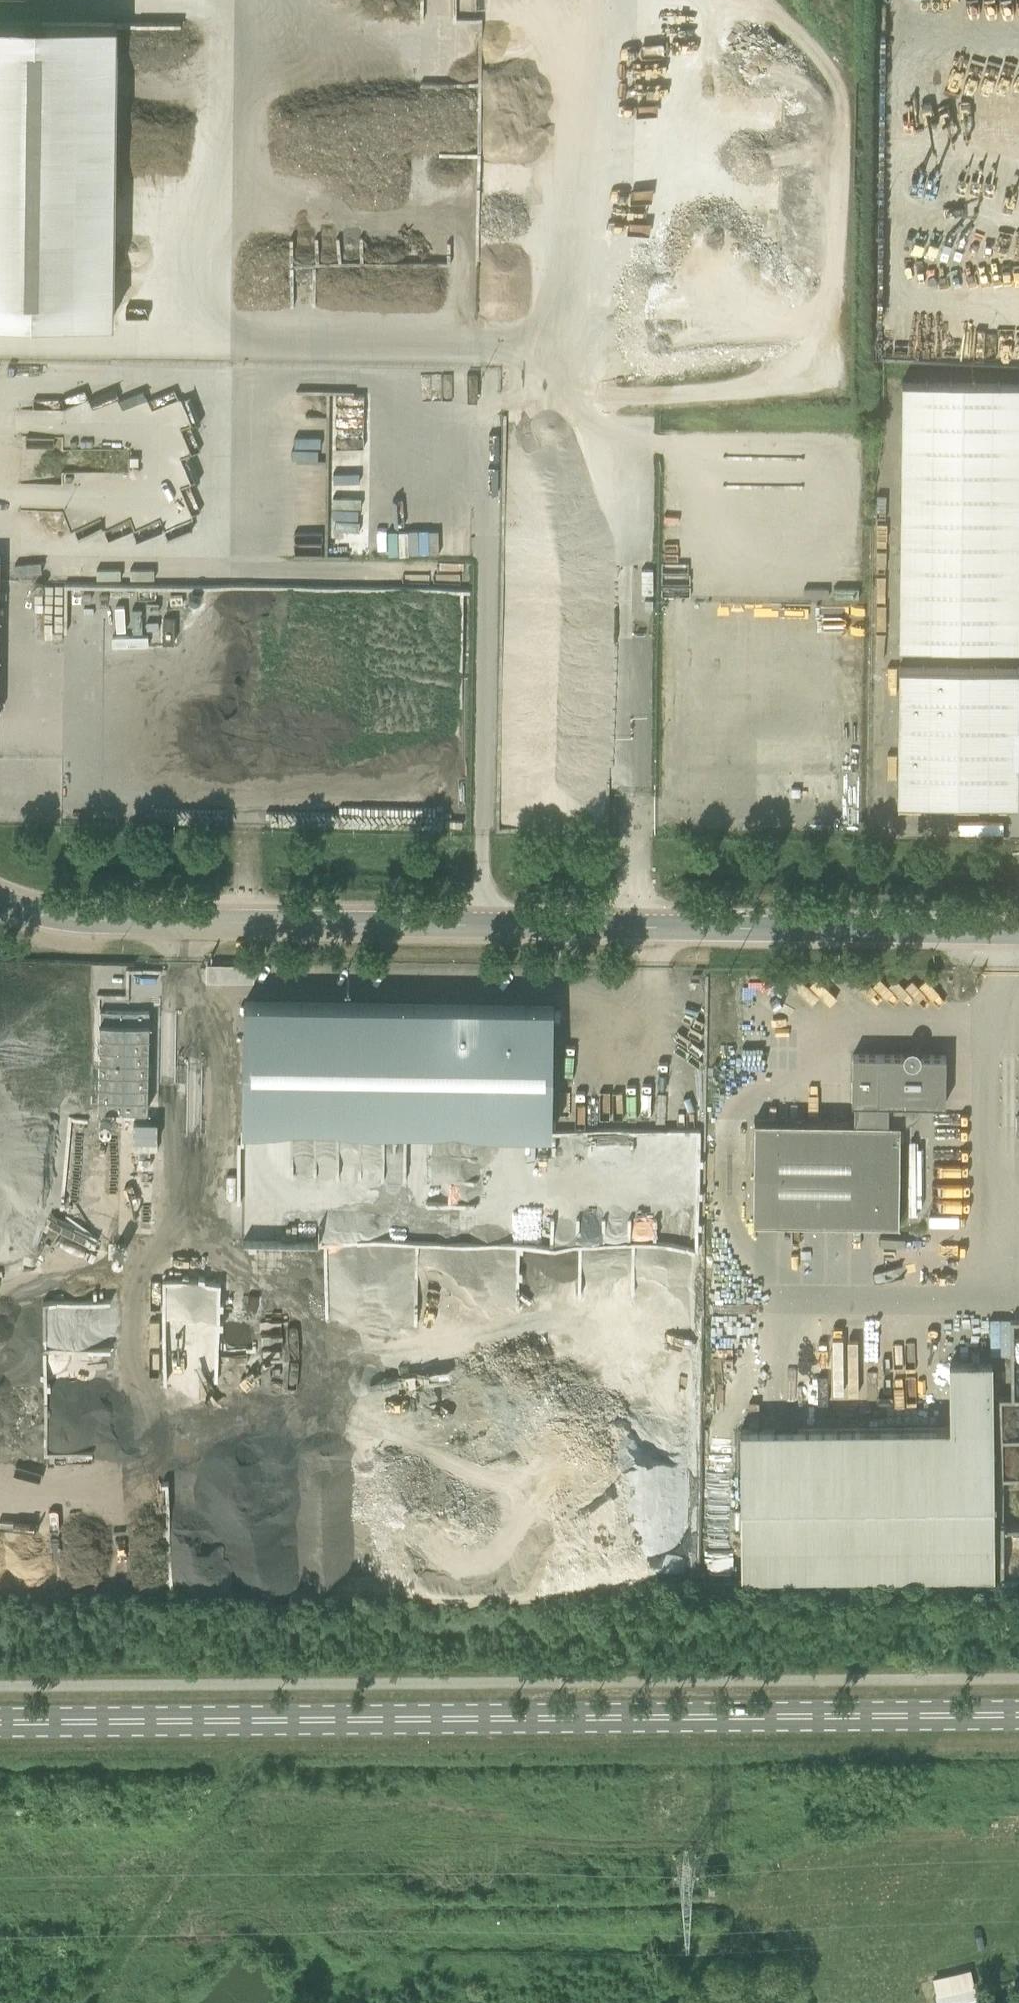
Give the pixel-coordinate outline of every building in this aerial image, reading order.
[(113,321),(117,22),(0,21),(0,319),(113,321)] [(1018,647),(1018,382),(903,381),(899,645),(1018,647)] [(899,666),(898,800),(1018,801),(1018,697),(1018,667),(899,666)] [(105,1000),(104,1099),(153,1099),(155,1001),(105,1000)] [(684,1009),(246,1002),(244,1132),(553,1136),(550,1316),(680,1318),(684,1009)] [(946,1103),(946,1055),(920,1055),(920,1050),(916,1047),(912,1046),(909,1047),(904,1050),(904,1055),(853,1054),(853,1102),(856,1102),(855,1121),(755,1120),(754,1222),(900,1223),(901,1122),(904,1122),(906,1122),(907,1121),(909,1120),(912,1119),(914,1117),(915,1116),(917,1113),(918,1112),(919,1110),(920,1108),(920,1107),(920,1105),(920,1103),(946,1103)] [(988,1317),(990,1351),(1008,1351),(1007,1316),(988,1317)] [(992,1361),(950,1362),(951,1422),(951,1427),(741,1430),(742,1578),(994,1576),(992,1361)] [(970,1968),(932,1978),(939,2002),(980,2002),(970,1968)]
